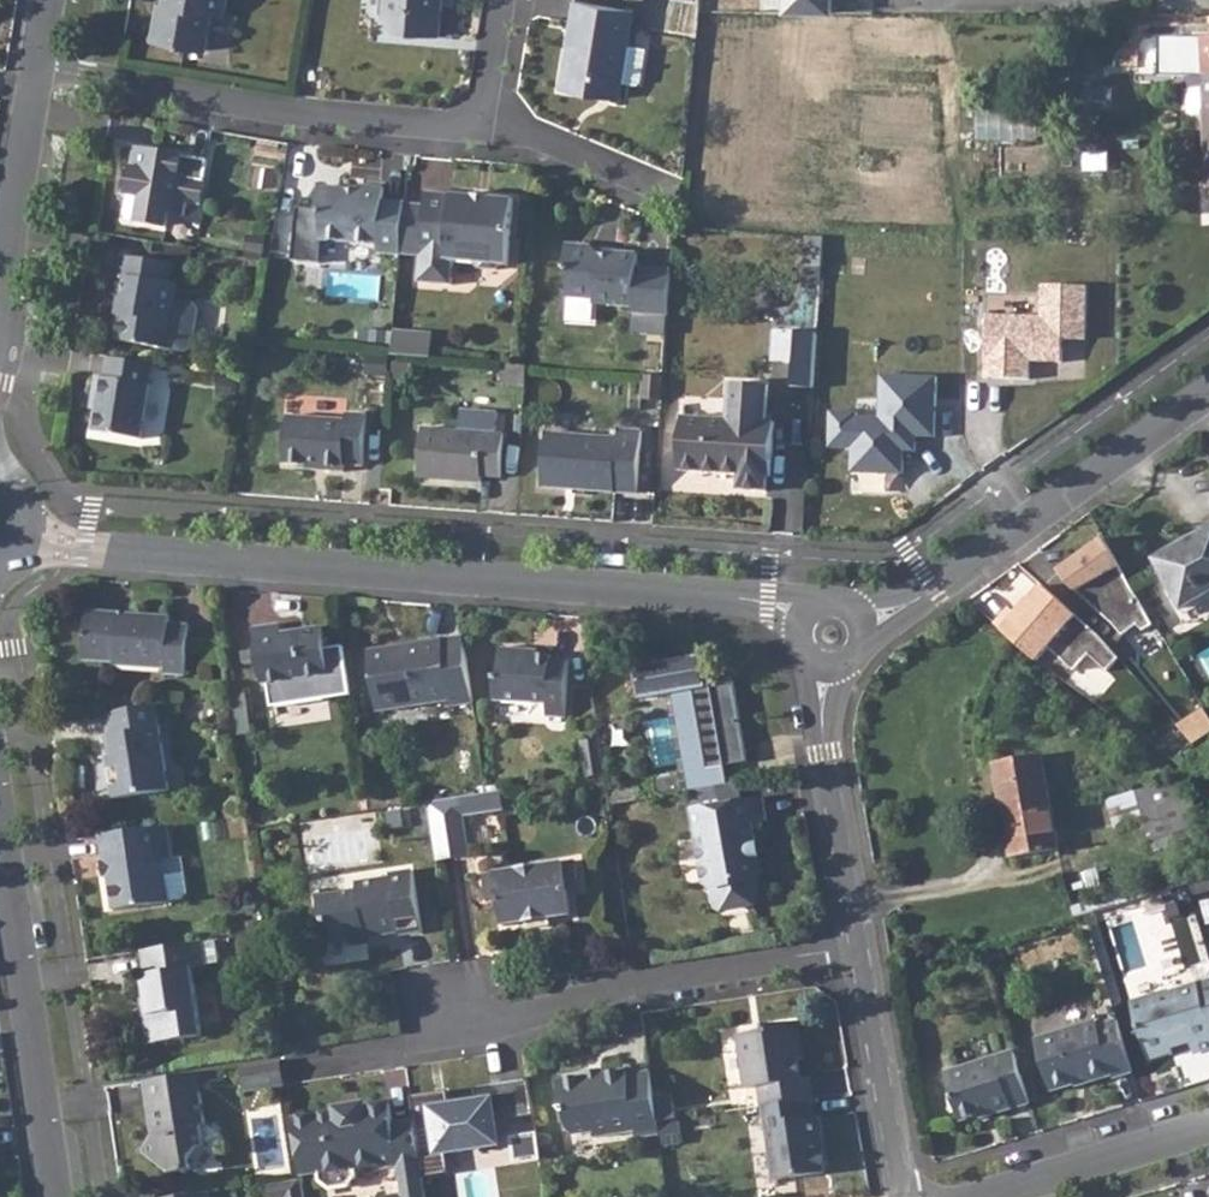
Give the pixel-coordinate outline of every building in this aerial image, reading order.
[(161,23),(157,22),(153,43),(206,52),(213,12),(225,15),(228,0),(165,0),(161,23)] [(382,18),(393,33),(438,36),(440,0),(383,0),(382,18)] [(560,87),(619,96),(623,79),(641,83),(647,48),(628,45),(635,8),(582,0),(576,0),(560,87)] [(784,10),(829,10),(829,0),(784,0),(784,10)] [(1202,75),(1208,75),(1208,37),(1201,37),(1202,75)] [(1183,75),(1185,110),(1189,113),(1204,113),(1206,141),(1208,141),(1208,75),(1202,75),(1183,75)] [(981,112),(981,138),(1040,139),(1040,113),(981,112)] [(207,161),(135,149),(125,213),(129,219),(165,225),(167,210),(185,213),(188,201),(199,204),(207,161)] [(317,188),(316,208),(298,208),(293,261),(321,263),(323,239),(377,244),(377,251),(401,253),(405,204),(382,201),(383,188),(359,186),(359,191),(317,188)] [(424,206),(420,255),(417,282),(451,285),(452,263),(458,260),(476,261),(480,268),(498,269),(503,264),(508,265),(514,200),(425,192),(424,206)] [(405,204),(401,253),(420,255),(424,206),(405,204)] [(805,235),(803,265),(820,266),(822,236),(805,235)] [(633,313),(668,315),(672,271),(637,269),(638,253),(616,253),(616,256),(598,256),(590,247),(566,246),(564,270),(569,275),(568,297),(595,299),(595,304),(634,307),(633,313)] [(123,314),(118,314),(114,338),(166,347),(183,350),(191,345),(196,309),(192,303),(174,299),(176,285),(169,283),(173,263),(122,255),(119,275),(125,276),(121,297),(125,298),(123,314)] [(114,313),(118,314),(123,314),(125,298),(121,297),(117,297),(114,313)] [(773,358),(793,359),(795,328),(775,327),(773,358)] [(793,359),(791,384),(812,385),(816,329),(795,328),(793,359)] [(394,333),(392,355),(420,357),(421,343),(411,341),(411,334),(394,333)] [(433,335),(411,334),(411,341),(421,343),(420,357),(431,358),(433,335)] [(153,363),(108,356),(105,377),(96,375),(93,395),(98,396),(93,431),(140,438),(153,363)] [(519,363),(499,362),(498,379),(525,381),(526,365),(519,363)] [(682,414),(678,467),(738,472),(737,485),(764,487),(765,472),(770,473),(774,419),(766,418),(768,383),(729,381),(727,417),(682,414)] [(419,427),(416,477),(479,480),(479,474),(499,475),(502,431),(494,431),(495,410),(457,408),(456,429),(419,427)] [(286,416),(283,462),(321,465),(321,470),(342,471),(342,464),(362,464),(365,414),(344,412),(344,419),(286,416)] [(544,431),(541,486),(636,491),(641,427),(617,426),(616,435),(544,431)] [(1153,559),(1180,609),(1208,591),(1208,527),(1153,559)] [(1151,625),(1110,535),(1065,567),(1074,582),(1117,622),(1127,634),(1139,623),(1145,631),(1152,627),(1151,625)] [(1101,637),(1046,584),(1019,612),(1011,604),(994,624),(1004,634),(1038,660),(1051,646),(1076,670),(1091,654),(1109,671),(1120,659),(1101,637)] [(90,608),(87,658),(116,660),(116,663),(166,666),(166,672),(187,674),(191,622),(171,622),(170,613),(129,610),(129,615),(119,615),(119,610),(90,608)] [(282,626),(255,631),(264,685),(285,682),(287,695),(295,700),(324,696),(331,686),(324,629),(282,636),(282,626)] [(393,653),(393,648),(372,652),(381,711),(454,699),(454,706),(475,703),(465,638),(421,644),(421,649),(393,653)] [(392,642),(393,648),(393,653),(421,649),(421,644),(420,638),(392,642)] [(498,678),(496,702),(548,706),(548,717),(567,720),(572,662),(553,660),(553,657),(528,654),(528,649),(503,647),(501,679),(498,678)] [(685,691),(700,769),(723,766),(746,761),(739,724),(737,725),(735,719),(738,719),(731,682),(705,687),(703,679),(708,678),(706,670),(702,671),(698,654),(631,667),(637,700),(685,691)] [(1176,723),(1194,743),(1208,734),(1208,716),(1200,702),(1176,723)] [(160,705),(109,713),(114,754),(107,755),(114,797),(171,788),(160,705)] [(601,739),(582,741),(587,777),(607,774),(601,739)] [(1041,755),(994,762),(1011,855),(1058,847),(1041,755)] [(700,769),(694,771),(696,789),(727,784),(723,766),(700,769)] [(678,772),(656,777),(660,796),(682,791),(678,772)] [(656,777),(649,778),(653,797),(660,796),(656,777)] [(1134,821),(1140,843),(1151,839),(1155,849),(1208,834),(1208,813),(1198,816),(1193,796),(1169,780),(1135,789),(1145,818),(1134,821)] [(635,782),(608,787),(610,805),(638,799),(635,782)] [(487,792),(461,796),(466,816),(506,811),(502,790),(487,792)] [(461,796),(429,801),(438,860),(471,856),(466,816),(461,796)] [(763,797),(693,810),(705,882),(715,888),(718,904),(726,911),(755,906),(760,897),(756,879),(762,874),(752,825),(767,821),(763,797)] [(169,824),(104,834),(108,859),(110,876),(115,908),(170,899),(170,897),(185,895),(189,890),(184,856),(174,857),(169,824)] [(110,876),(108,859),(101,861),(104,877),(110,876)] [(577,861),(485,874),(489,901),(501,899),(505,926),(573,915),(569,889),(582,888),(577,861)] [(356,886),(316,892),(319,914),(325,913),(328,940),(350,937),(352,940),(362,939),(365,932),(365,927),(373,925),(374,928),(397,924),(398,934),(422,930),(412,866),(387,870),(388,873),(355,879),(356,886)] [(204,941),(144,949),(148,972),(146,973),(150,996),(152,1015),(147,1021),(149,1034),(158,1042),(204,1034),(195,966),(208,965),(204,941)] [(1174,988),(1174,985),(1135,996),(1153,1053),(1178,1047),(1176,1039),(1193,1033),(1198,1049),(1208,1045),(1208,977),(1174,988)] [(150,996),(143,997),(147,1021),(152,1015),(150,996)] [(1135,1068),(1119,1017),(1102,1022),(1100,1016),(1038,1035),(1055,1088),(1116,1069),(1117,1074),(1135,1068)] [(758,1088),(761,1107),(809,1099),(812,1099),(808,1078),(798,1080),(796,1063),(793,1048),(799,1047),(795,1022),(762,1027),(763,1033),(736,1037),(744,1090),(758,1088)] [(799,1047),(793,1048),(796,1063),(802,1061),(799,1047)] [(1032,1100),(1016,1047),(949,1068),(964,1116),(994,1106),(995,1111),(1032,1100)] [(282,1062),(246,1067),(249,1088),(285,1083),(282,1062)] [(585,1084),(583,1077),(554,1082),(559,1108),(564,1119),(565,1131),(573,1138),(592,1134),(592,1141),(633,1133),(635,1141),(658,1137),(657,1123),(652,1100),(648,1073),(625,1077),(625,1070),(600,1075),(601,1081),(585,1084)] [(583,1073),(583,1077),(585,1084),(601,1081),(600,1075),(599,1070),(583,1073)] [(199,1071),(143,1080),(147,1102),(153,1101),(158,1127),(148,1139),(151,1156),(174,1172),(193,1169),(192,1158),(202,1143),(205,1143),(202,1124),(206,1123),(199,1071)] [(433,1093),(412,1097),(415,1120),(425,1179),(452,1175),(448,1150),(499,1143),(495,1122),(535,1116),(529,1078),(476,1086),(479,1104),(452,1108),(436,1111),(433,1093)] [(449,1091),(433,1093),(436,1111),(452,1108),(449,1091)] [(670,1097),(652,1100),(657,1123),(674,1121),(670,1097)] [(809,1099),(761,1107),(772,1182),(824,1173),(819,1140),(822,1140),(819,1117),(812,1118),(809,1099)] [(337,1107),(337,1111),(338,1116),(370,1111),(370,1107),(369,1102),(337,1107)] [(296,1118),(304,1175),(321,1172),(323,1181),(333,1188),(350,1187),(358,1175),(357,1167),(383,1163),(384,1169),(400,1166),(406,1194),(387,1196),(388,1196),(428,1196),(425,1179),(415,1120),(395,1123),(391,1104),(370,1107),(370,1111),(338,1116),(337,1111),(296,1118)] [(538,1135),(513,1139),(516,1161),(542,1157),(538,1135)] [(271,1182),(273,1196),(307,1196),(304,1178),(271,1182)]
